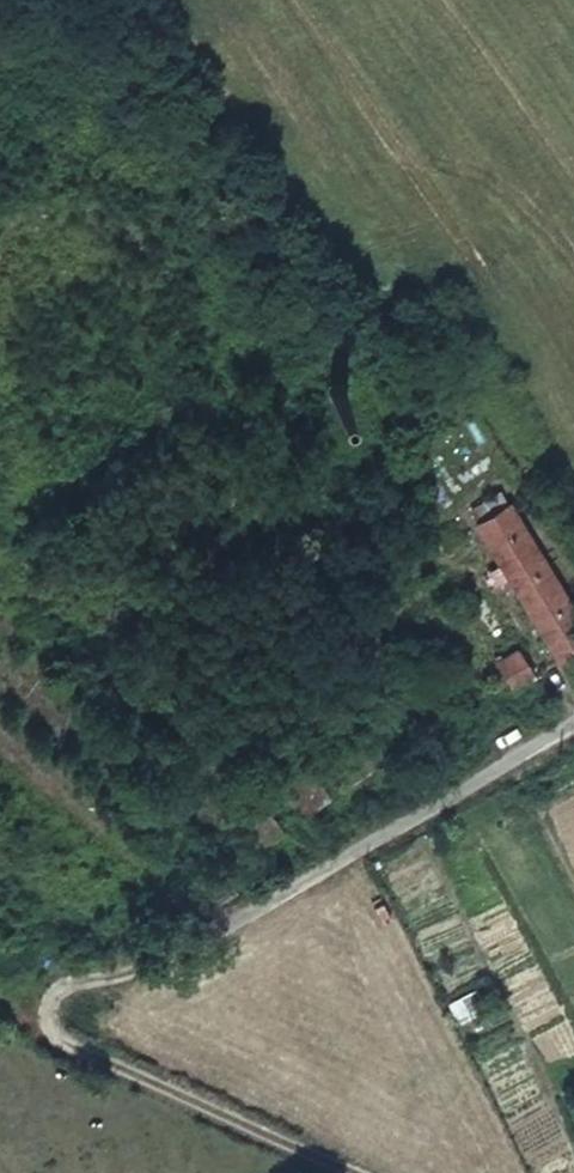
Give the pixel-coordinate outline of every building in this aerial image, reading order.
[(339,379),(335,378),(332,379),(329,380),(326,382),(325,385),(324,388),(324,391),(325,395),(327,397),(329,399),(333,401),(336,401),(339,400),(342,398),(344,396),(346,393),(346,389),(346,386),(344,383),(342,381),(339,379)] [(507,505),(475,524),(559,660),(573,651),(573,597),(566,602),(507,505)] [(514,651),(494,664),(510,689),(530,677),(514,651)] [(218,657),(199,671),(303,817),(322,804),(218,657)]
